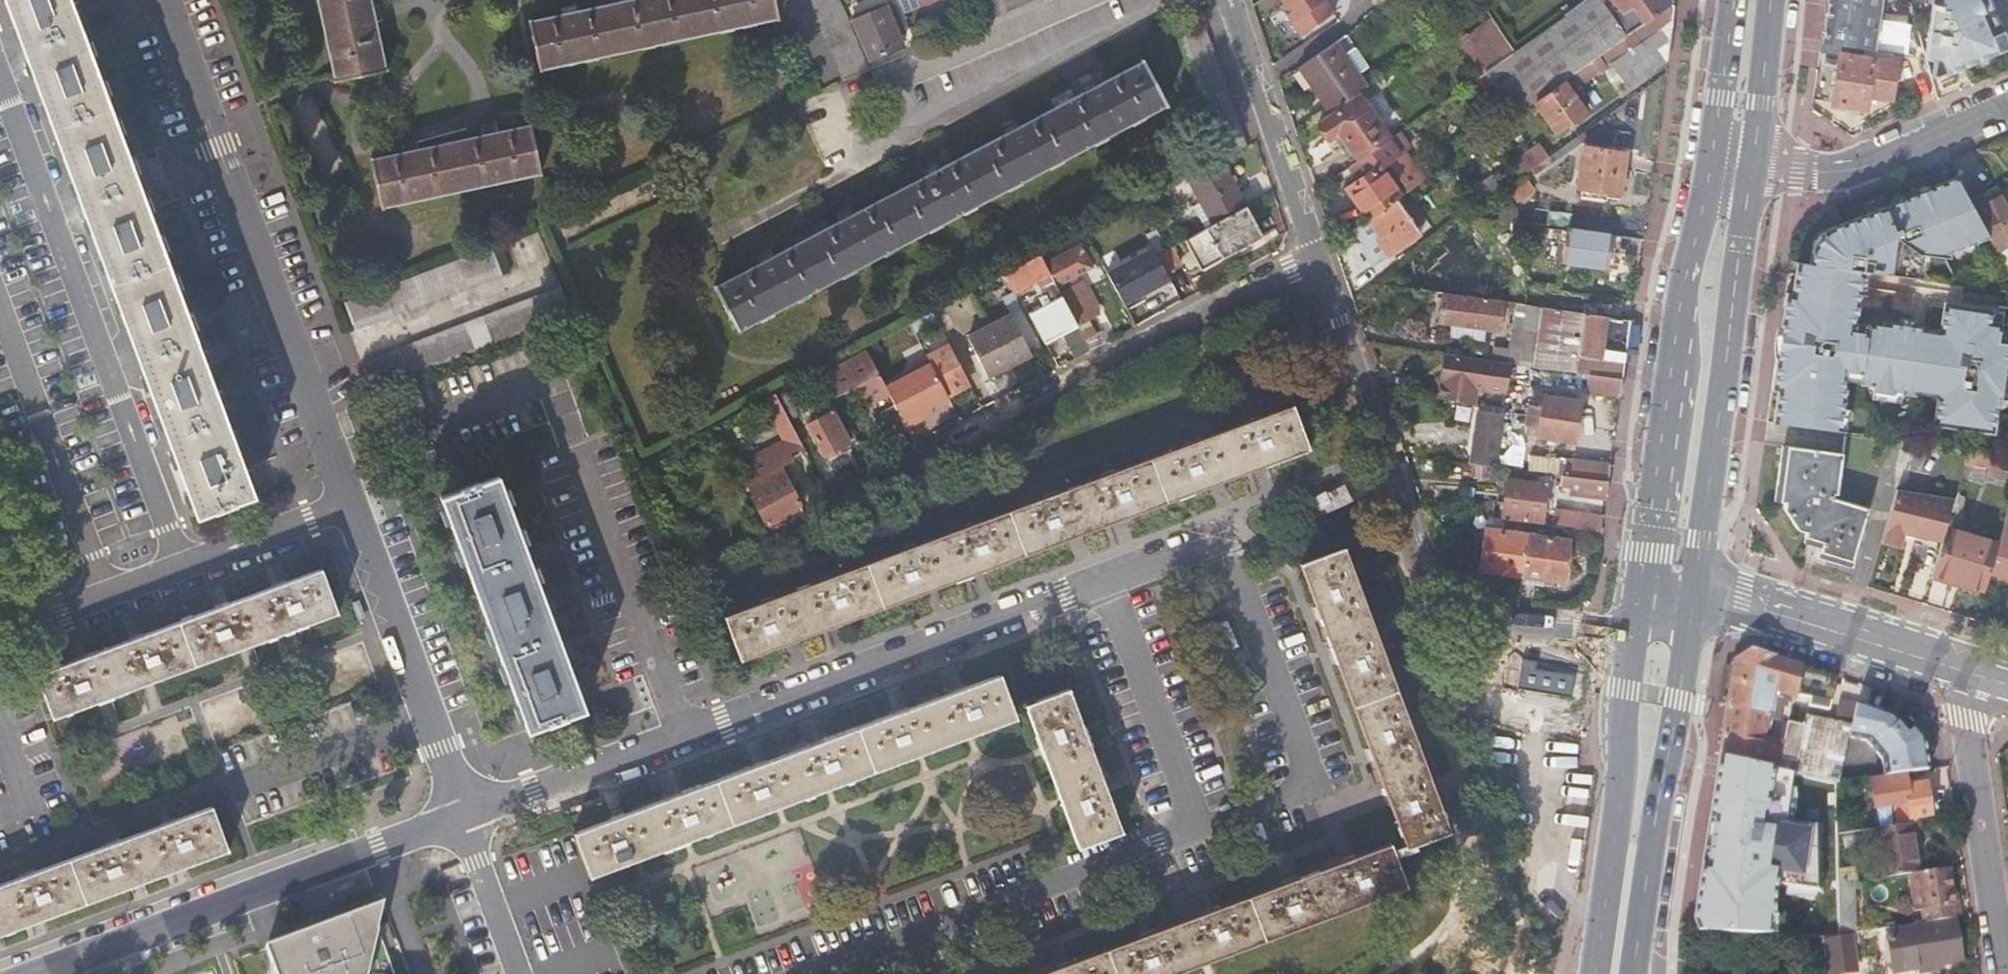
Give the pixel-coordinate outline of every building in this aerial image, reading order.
[(194,506),(250,486),(184,310),(130,159),(71,0),(7,0),(56,133),(140,361),(194,506)] [(383,70),(376,44),(367,0),(319,0),(337,79),(383,70)] [(772,16),(769,0),(629,0),(525,22),(535,66),(772,16)] [(869,70),(839,0),(813,0),(823,24),(846,80),(869,70)] [(918,48),(869,70),(879,94),(981,49),(1094,0),(1029,0),(1024,2),(1011,8),(1000,13),(988,18),(918,48)] [(902,11),(928,0),(898,0),(902,11)] [(1301,35),(1337,11),(1329,0),(1278,0),(1301,35)] [(1619,34),(1594,0),(1578,0),(1510,48),(1540,90),(1619,34)] [(1675,0),(1672,0),(1669,2),(1636,25),(1596,53),(1605,66),(1612,61),(1627,81),(1668,51),(1670,34),(1675,0)] [(1669,2),(1668,0),(1620,0),(1636,25),(1669,2)] [(1874,49),(1881,0),(1827,0),(1821,41),(1836,44),(1874,49)] [(1925,57),(1941,60),(1947,73),(2007,47),(2007,41),(1990,0),(1934,0),(1925,57)] [(1495,21),(1483,4),(1474,10),(1486,27),(1495,21)] [(870,61),(902,46),(899,37),(903,35),(891,7),(854,24),(870,61)] [(1335,41),(1300,65),(1330,110),(1358,90),(1366,85),(1335,41)] [(1834,53),(1836,44),(1821,41),(1820,51),(1834,53)] [(1841,53),(1833,103),(1865,107),(1867,94),(1890,97),(1895,62),(1885,60),(1886,57),(1864,53),(1864,57),(1841,53)] [(715,283),(738,327),(770,310),(974,200),(1165,97),(1142,54),(920,173),(715,283)] [(1379,76),(1366,85),(1358,90),(1361,93),(1365,99),(1384,85),(1379,76)] [(1555,131),(1585,109),(1564,81),(1534,104),(1555,131)] [(1361,93),(1350,100),(1361,116),(1371,108),(1365,99),(1361,93)] [(1361,116),(1350,100),(1319,122),(1330,137),(1334,134),(1352,158),(1387,132),(1371,108),(1361,116)] [(381,205),(537,173),(528,128),(372,160),(381,205)] [(1364,217),(1398,194),(1418,179),(1400,153),(1406,149),(1394,132),(1346,165),(1354,176),(1341,185),(1364,217)] [(1579,198),(1606,202),(1607,191),(1620,193),(1624,153),(1581,146),(1576,187),(1580,188),(1579,198)] [(1219,159),(1181,179),(1206,227),(1243,207),(1219,159)] [(1520,175),(1504,187),(1512,199),(1529,188),(1520,175)] [(1472,210),(1492,196),(1481,181),(1461,195),(1472,210)] [(1864,271),(1907,277),(1909,261),(1917,262),(1918,253),(1930,254),(1945,256),(1945,248),(1958,242),(1958,240),(1958,239),(1958,238),(1958,235),(1958,234),(1958,233),(1958,231),(1958,230),(1958,229),(1958,228),(1957,227),(1953,218),(1950,219),(1947,212),(1950,210),(1937,183),(1902,198),(1888,204),(1885,205),(1870,211),(1829,229),(1813,248),(1811,264),(1864,271)] [(1995,209),(2007,203),(2007,187),(2001,190),(1987,193),(1989,196),(1995,209)] [(1398,194),(1364,217),(1362,219),(1383,249),(1385,253),(1422,226),(1398,194)] [(1139,201),(1128,207),(1154,254),(1164,248),(1139,201)] [(2007,235),(2007,203),(1995,209),(2007,235)] [(1243,207),(1206,227),(1182,239),(1197,269),(1259,237),(1243,207)] [(1362,219),(1349,228),(1371,258),(1383,249),(1362,219)] [(1610,234),(1558,227),(1554,261),(1605,268),(1607,251),(1610,234)] [(1619,236),(1610,234),(1607,251),(1617,253),(1619,236)] [(1048,250),(1039,255),(1053,283),(1091,263),(1079,241),(1051,256),(1048,250)] [(355,324),(504,271),(494,245),(470,253),(346,298),(355,324)] [(1168,246),(1164,248),(1154,254),(1165,274),(1179,268),(1168,246)] [(1039,255),(1003,274),(1013,293),(1037,281),(1047,301),(1028,311),(1035,324),(1038,322),(1046,337),(1060,330),(1075,358),(1089,351),(1080,334),(1064,304),(1058,293),(1053,283),(1039,255)] [(1787,294),(1774,387),(1780,388),(1775,420),(1842,430),(1848,390),(1846,390),(1848,375),(1864,377),(1863,387),(1877,389),(1876,396),(1895,398),(1895,397),(1896,391),(1919,395),(1920,387),(1942,390),(1938,424),(1996,432),(2001,398),(2007,399),(2007,373),(2007,372),(2007,364),(2007,343),(2001,342),(2004,323),(1992,322),(1994,310),(1947,303),(1943,339),(1911,334),(1912,325),(1886,322),(1886,326),(1872,324),(1870,333),(1854,331),(1856,314),(1858,314),(1864,271),(1811,264),(1798,262),(1793,294),(1787,294)] [(1064,304),(1080,334),(1091,328),(1086,318),(1097,311),(1081,280),(1058,293),(1064,304)] [(573,313),(561,285),(361,358),(371,386),(573,313)] [(1499,298),(1476,295),(1475,301),(1443,296),(1438,321),(1495,330),(1499,298)] [(1622,378),(1630,317),(1572,309),(1536,304),(1518,301),(1515,323),(1540,327),(1537,350),(1512,347),(1504,346),(1501,361),(1513,362),(1591,373),(1622,378)] [(987,375),(1029,352),(1010,316),(967,338),(987,375)] [(1515,323),(1512,347),(1537,350),(1540,327),(1515,323)] [(1501,361),(1504,346),(1497,345),(1495,360),(1501,361)] [(886,386),(864,347),(819,370),(834,398),(856,386),(867,407),(890,394),(886,386)] [(930,362),(946,391),(968,380),(951,349),(929,360),(930,362)] [(1513,362),(1501,361),(1495,360),(1445,353),(1438,397),(1477,403),(1480,387),(1509,392),(1513,362)] [(946,391),(930,362),(886,386),(890,394),(895,404),(908,427),(924,419),(920,412),(931,406),(949,397),(946,391)] [(1619,393),(1622,378),(1591,373),(1589,389),(1619,393)] [(1543,395),(1537,436),(1573,441),(1579,400),(1543,395)] [(909,429),(895,404),(880,412),(894,437),(909,429)] [(1506,407),(1485,404),(1484,409),(1506,413),(1506,407)] [(1290,406),(725,615),(744,658),(1304,447),(1290,406)] [(931,406),(920,412),(924,419),(935,414),(931,406)] [(833,409),(808,422),(825,453),(850,440),(833,409)] [(1473,462),(1498,466),(1506,413),(1484,409),(1481,409),(1473,462)] [(792,462),(789,456),(803,449),(784,412),(770,419),(782,442),(759,454),(767,471),(744,483),(768,531),(803,513),(780,468),(792,462)] [(1898,456),(1900,438),(1845,430),(1841,453),(1788,445),(1781,498),(1785,499),(1784,506),(1797,527),(1804,530),(1804,535),(1821,541),(1818,551),(1851,560),(1866,509),(1832,498),(1832,491),(1837,492),(1839,476),(1870,480),(1874,454),(1898,456)] [(1974,465),(2007,470),(2007,457),(1976,452),(1974,465)] [(1578,461),(1535,455),(1533,471),(1575,477),(1578,461)] [(1607,481),(1609,465),(1578,460),(1578,461),(1575,477),(1607,481)] [(498,474),(439,493),(528,730),(584,712),(498,474)] [(1605,493),(1607,481),(1575,477),(1573,489),(1605,493)] [(1320,503),(1352,492),(1346,478),(1326,485),(1325,481),(1308,487),(1311,498),(1318,496),(1320,503)] [(1542,517),(1546,486),(1508,480),(1504,512),(1504,516),(1530,520),(1541,521),(1542,517)] [(1946,529),(1955,497),(1898,489),(1882,540),(1903,546),(1907,533),(1941,543),(1946,529)] [(1522,574),(1528,532),(1483,525),(1477,567),(1522,574)] [(1998,545),(1946,529),(1941,543),(1936,560),(1931,575),(1983,592),(1990,572),(1998,545)] [(1528,532),(1522,574),(1521,580),(1543,583),(1544,577),(1562,579),(1568,537),(1528,532)] [(2001,535),(1998,545),(1990,572),(2007,577),(2007,538),(2001,535)] [(1304,563),(1408,846),(1449,828),(1342,550),(1304,563)] [(317,571),(40,669),(56,713),(332,615),(317,571)] [(1470,641),(1449,640),(1448,661),(1469,662),(1470,641)] [(1793,773),(1819,779),(1837,783),(1837,782),(1848,738),(1851,724),(1805,714),(1803,725),(1787,721),(1782,742),(1762,738),(1773,690),(1812,698),(1810,705),(1832,709),(1839,676),(1753,650),(1733,662),(1719,757),(1793,773)] [(1538,656),(1523,654),(1520,684),(1574,691),(1577,669),(1537,664),(1538,656)] [(1002,675),(577,834),(592,877),(1020,718),(1002,675)] [(1028,705),(1081,847),(1123,832),(1070,688),(1028,705)] [(1857,702),(1851,724),(1848,738),(1866,742),(1880,756),(1880,757),(1882,776),(1905,772),(1929,769),(1926,750),(1924,736),(1908,717),(1908,716),(1907,716),(1906,715),(1905,715),(1904,715),(1903,715),(1902,716),(1901,716),(1901,717),(1900,717),(1898,720),(1895,713),(1857,702)] [(1793,773),(1719,755),(1705,848),(1713,850),(1711,868),(1702,868),(1696,911),(1699,929),(1771,934),(1775,884),(1822,890),(1821,826),(1785,820),(1793,773)] [(1907,787),(1905,772),(1882,776),(1870,777),(1875,806),(1894,804),(1897,824),(1902,823),(1912,821),(1919,820),(1919,817),(1931,816),(1926,784),(1907,787)] [(224,851),(207,810),(117,844),(0,887),(0,936),(224,851)] [(1838,827),(1838,832),(1868,828),(1866,816),(1848,819),(1849,826),(1838,827)] [(1920,872),(1912,821),(1902,823),(1897,824),(1887,825),(1890,842),(1878,843),(1881,869),(1893,867),(1894,876),(1911,873),(1920,872)] [(1205,963),(1408,886),(1393,846),(1191,922),(1056,973),(1177,973),(1205,963)] [(260,904),(287,973),(411,973),(374,862),(286,895),(260,904)] [(1923,909),(1925,922),(1956,917),(1949,867),(1920,872),(1911,873),(1914,892),(1920,891),(1923,909)] [(1854,882),(1839,884),(1839,919),(1854,917),(1854,882)] [(1924,934),(1889,940),(1894,971),(1928,964),(1950,961),(1950,956),(1960,954),(1956,920),(1923,924),(1924,934)] [(1829,954),(1832,973),(1858,973),(1854,950),(1829,954)]
